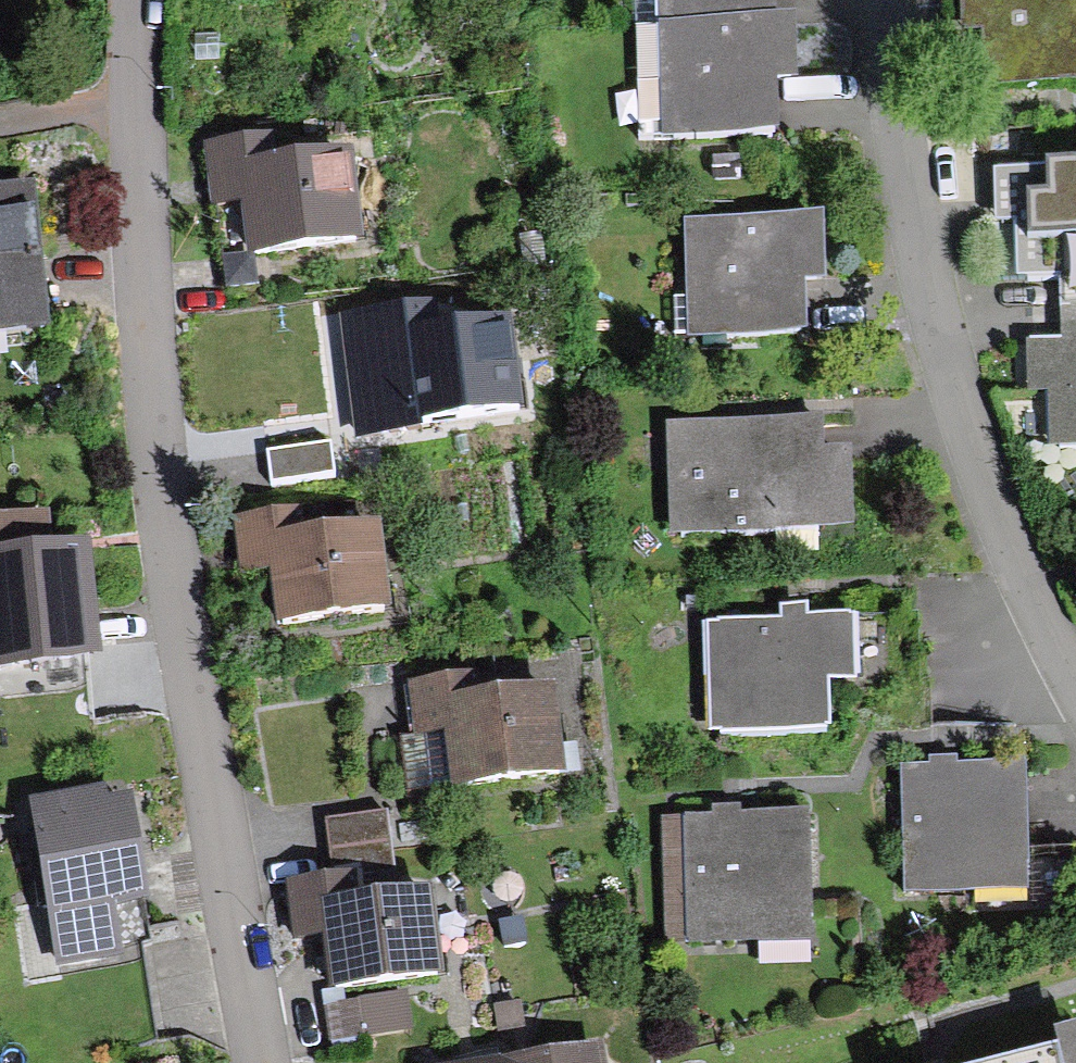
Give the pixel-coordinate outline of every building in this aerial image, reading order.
[(658,25),(776,21),(775,0),(657,0),(658,25)] [(961,30),(982,29),(984,87),(1075,84),(1075,0),(960,0),(961,30)] [(776,21),(658,25),(662,138),(780,134),(779,95),(778,84),(797,83),(795,20),(776,21)] [(274,138),(203,146),(208,191),(210,208),(239,205),(245,255),(222,257),(226,291),(258,288),(255,256),(364,245),(354,152),(277,161),(274,138)] [(994,172),(995,223),(1016,222),(1017,277),(1059,276),(1075,276),(1075,170),(994,172)] [(50,330),(36,186),(0,189),(0,335),(50,330)] [(823,218),(684,223),(688,339),(807,335),(806,294),(805,286),(826,286),(823,218)] [(1059,276),(1062,343),(1075,342),(1075,276),(1059,276)] [(440,309),(366,317),(371,363),(372,376),(402,372),(408,425),(524,412),(514,322),(443,330),(440,309)] [(1027,344),(1028,394),(1047,393),(1049,448),(1075,447),(1075,342),(1062,343),(1027,344)] [(824,420),(666,426),(670,536),(827,531),(825,454),(824,420)] [(331,445),(267,453),(271,485),(335,477),(331,445)] [(853,454),(825,454),(827,531),(855,530),(853,454)] [(304,510),(232,519),(237,557),(240,580),(270,576),(277,626),(392,611),(380,524),(307,533),(304,510)] [(0,556),(0,673),(101,663),(89,546),(33,552),(0,556)] [(719,626),(705,627),(708,734),(721,734),(721,737),(830,735),(829,683),(858,682),(857,620),(809,621),(809,609),(792,610),(781,610),(781,621),(719,622),(719,626)] [(480,675),(407,683),(412,728),(413,740),(401,741),(407,794),(450,789),(450,793),(567,779),(556,688),(483,696),(480,675)] [(944,766),(957,766),(957,757),(928,758),(928,767),(944,766)] [(928,767),(900,767),(903,897),(1029,894),(1026,764),(957,766),(944,766),(928,767)] [(107,791),(29,804),(57,969),(123,958),(115,913),(151,907),(132,799),(109,803),(107,791)] [(728,816),(741,816),(740,807),(712,808),(712,816),(728,816)] [(326,822),(333,879),(353,877),(394,871),(386,814),(326,822)] [(712,816),(682,817),(682,819),(686,945),(686,947),(813,944),(810,814),(741,816),(728,816),(712,816)] [(686,945),(682,819),(661,820),(665,946),(686,945)] [(333,879),(286,885),(293,943),(323,939),(324,948),(330,993),(443,979),(431,891),(356,901),(353,877),(333,879)] [(408,994),(324,1005),(329,1044),(413,1033),(408,994)] [(1058,1056),(1060,1062),(1075,1062),(1075,1033),(1054,1038),(1058,1056)] [(606,1045),(500,1062),(498,1062),(608,1062),(606,1045)] [(500,1062),(498,1052),(456,1059),(457,1062),(498,1062),(500,1062)]
